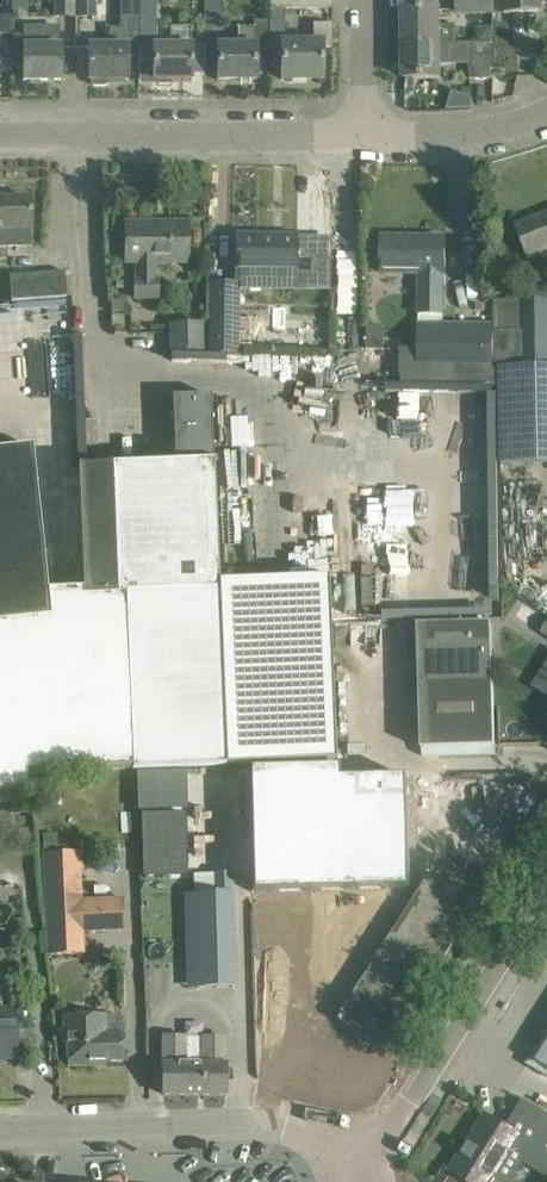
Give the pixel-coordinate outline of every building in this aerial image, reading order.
[(76,0),(56,0),(56,16),(76,17),(76,0)] [(76,17),(99,17),(99,0),(76,0),(76,17)] [(139,42),(158,42),(159,0),(142,0),(141,11),(140,12),(141,27),(139,42)] [(204,21),(223,20),(222,0),(203,0),(204,21)] [(322,48),(332,48),(332,23),(313,23),(313,41),(286,42),(286,8),(332,8),(332,0),(271,0),(271,20),(271,42),(278,42),(278,79),(322,79),(322,48)] [(497,14),(497,12),(497,0),(456,0),(456,14),(497,14)] [(545,9),(544,0),(497,0),(497,12),(545,9)] [(437,24),(437,9),(404,9),(404,42),(455,41),(455,24),(437,24)] [(256,42),(271,42),(271,20),(256,20),(256,27),(237,27),(237,45),(218,45),(218,79),(256,79),(256,42)] [(478,25),(478,42),(491,42),(493,42),(494,26),(478,25)] [(128,80),(127,48),(139,48),(139,42),(141,27),(109,28),(109,47),(89,47),(89,80),(91,80),(91,83),(94,86),(107,86),(109,83),(109,80),(128,80)] [(44,28),(24,28),(24,46),(24,56),(24,80),(61,80),(61,56),(61,47),(60,47),(59,28),(44,28)] [(158,42),(139,42),(139,48),(140,62),(154,62),(154,80),(157,80),(159,83),(170,83),(172,79),(192,79),(192,74),(204,74),(204,46),(192,46),(192,28),(174,28),(175,47),(158,47),(158,42)] [(455,41),(404,42),(405,78),(440,78),(440,64),(470,63),(470,79),(492,79),(491,55),(491,42),(478,42),(461,41),(455,41)] [(0,198),(0,247),(31,247),(31,228),(30,198),(0,198)] [(525,248),(528,256),(546,248),(546,214),(516,225),(525,248)] [(138,261),(138,276),(135,276),(135,299),(160,300),(161,276),(158,276),(159,264),(155,264),(155,261),(188,261),(188,223),(126,223),(126,261),(138,261)] [(238,235),(237,271),(295,271),(296,236),(238,235)] [(381,237),(381,273),(420,273),(419,314),(442,314),(443,273),(445,273),(446,238),(381,237)] [(109,256),(109,265),(121,266),(121,256),(109,256)] [(67,297),(65,271),(10,275),(12,301),(67,297)] [(210,284),(209,349),(218,349),(218,353),(241,353),(241,285),(210,284)] [(502,464),(546,463),(546,292),(517,292),(517,299),(493,299),(494,368),(500,368),(502,464)] [(112,312),(124,312),(124,300),(111,300),(112,312)] [(43,325),(65,323),(64,310),(42,313),(43,325)] [(124,315),(112,315),(112,327),(124,327),(124,315)] [(171,323),(172,352),(202,351),(202,323),(171,323)] [(493,370),(493,325),(419,324),(419,348),(400,348),(399,384),(498,385),(498,370),(493,370)] [(177,461),(79,466),(84,588),(84,597),(115,595),(116,599),(123,598),(131,768),(225,764),(225,765),(334,760),(327,579),(218,583),(210,394),(175,396),(177,461)] [(26,788),(25,772),(131,768),(123,598),(116,599),(115,595),(84,597),(84,588),(47,590),(31,446),(0,449),(0,791),(26,788)] [(285,539),(309,538),(307,489),(283,490),(285,539)] [(413,606),(414,620),(440,620),(439,606),(413,606)] [(493,623),(419,625),(424,756),(496,754),(493,623)] [(503,658),(502,692),(519,693),(520,658),(503,658)] [(338,767),(249,768),(251,892),(410,890),(408,778),(338,779),(338,767)] [(188,816),(145,817),(147,878),(171,877),(171,862),(189,862),(188,816)] [(120,846),(110,846),(111,857),(121,857),(120,846)] [(42,855),(48,953),(86,952),(85,930),(124,928),(122,896),(83,898),(81,867),(91,866),(90,847),(81,847),(81,852),(42,855)] [(283,1019),(283,1078),(370,1076),(490,887),(442,857),(339,1019),(283,1019)] [(189,892),(192,987),(235,987),(231,873),(214,874),(215,891),(189,892)] [(16,1059),(15,1035),(15,1011),(2,1011),(0,1011),(0,1059),(16,1059)] [(68,1043),(68,1062),(124,1061),(124,1033),(121,1015),(113,1014),(64,1015),(64,1043),(68,1043)] [(527,1064),(546,1076),(546,1032),(527,1064)] [(207,1033),(164,1035),(164,1095),(225,1095),(225,1065),(224,1065),(224,1034),(207,1033)] [(524,1102),(507,1128),(488,1116),(472,1143),(470,1142),(451,1172),(460,1177),(468,1181),(491,1181),(495,1176),(505,1181),(511,1181),(524,1161),(546,1175),(546,1116),(524,1102)] [(440,1181),(458,1181),(460,1177),(451,1172),(447,1169),(440,1181)]
